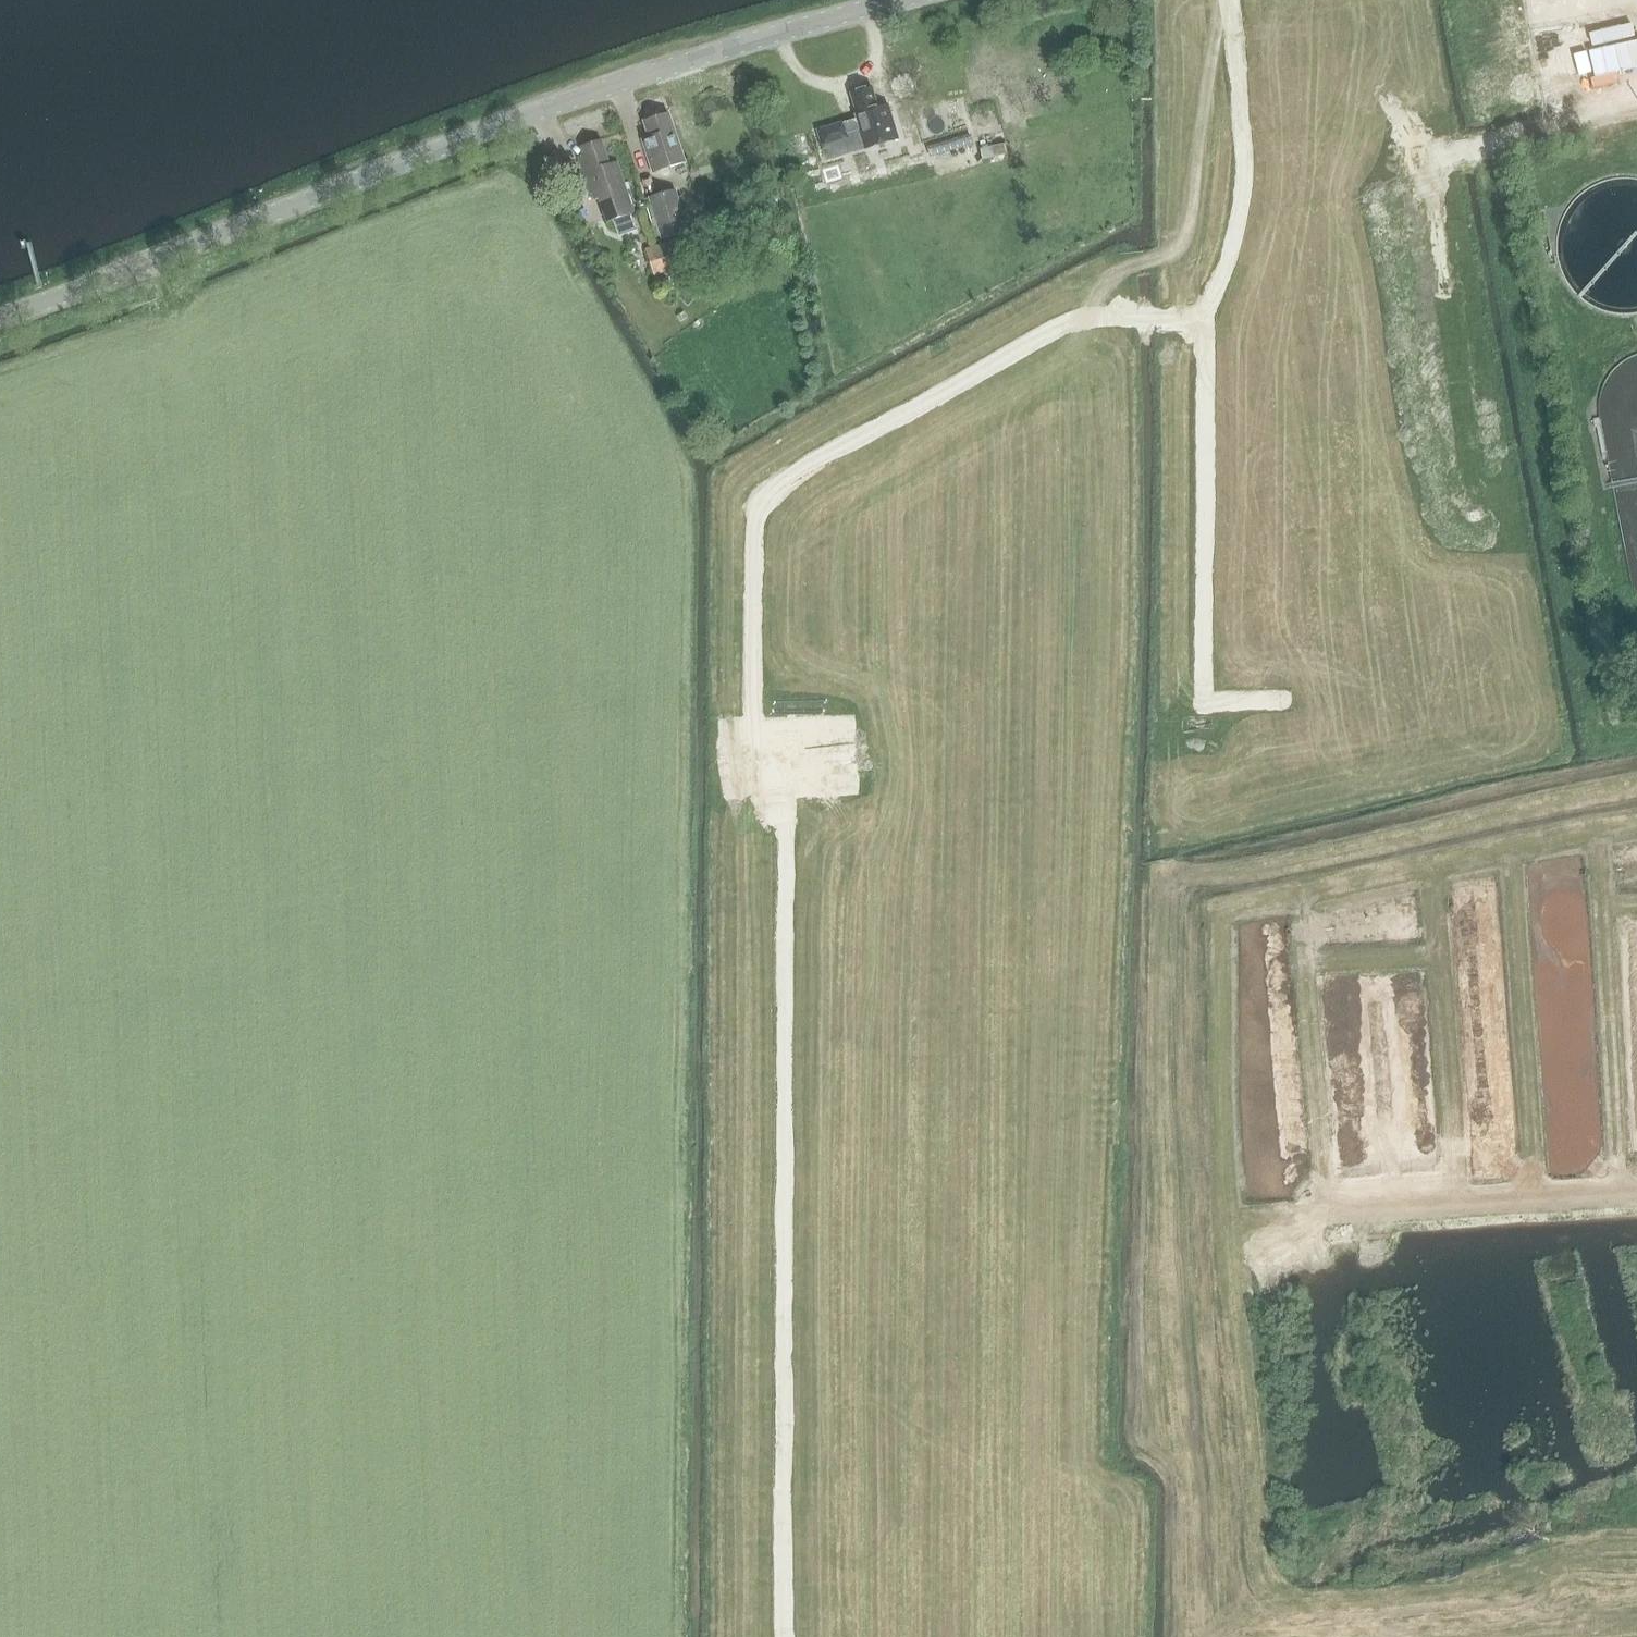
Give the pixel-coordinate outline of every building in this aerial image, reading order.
[(871,88),(850,94),(856,115),(854,115),(864,148),(897,139),(887,105),(877,108),(871,88)] [(677,145),(668,114),(644,123),(649,140),(641,143),(647,161),(651,173),(684,163),(677,145)] [(589,196),(592,196),(594,202),(598,201),(606,225),(632,215),(616,164),(608,166),(600,142),(581,149),(584,156),(577,158),(589,196)] [(688,231),(676,188),(643,198),(654,238),(659,236),(660,239),(688,231)] [(689,263),(680,236),(644,248),(655,281),(684,271),(682,265),(689,263)]
